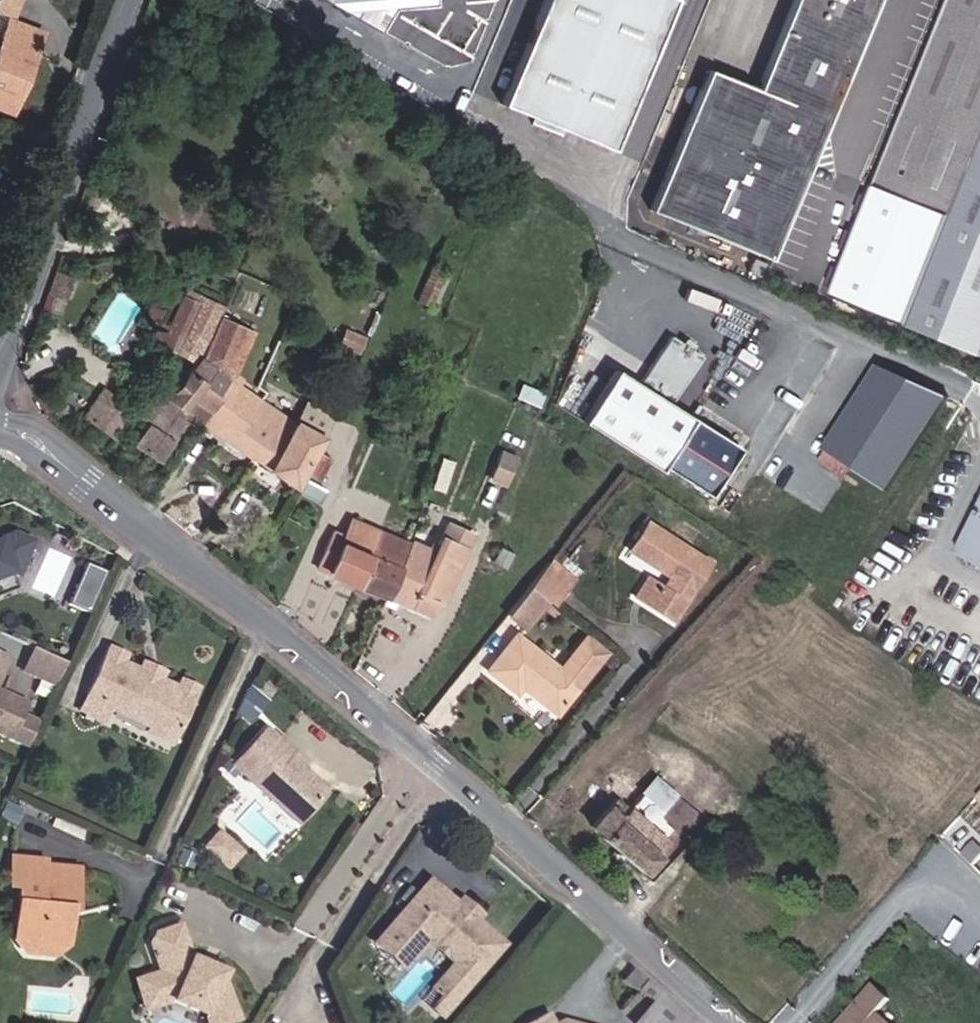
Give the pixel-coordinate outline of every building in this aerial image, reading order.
[(9,18),(16,0),(0,0),(0,14),(9,18)] [(508,103),(619,150),(679,0),(552,0),(508,103)] [(765,90),(717,73),(659,211),(777,258),(882,0),(801,0),(765,90)] [(886,185),(963,219),(918,328),(979,357),(979,0),(962,0),(886,185)] [(24,46),(30,32),(6,22),(0,36),(0,100),(10,104),(18,85),(13,83),(18,71),(23,73),(33,49),(24,46)] [(24,46),(33,49),(39,36),(30,32),(24,46)] [(10,104),(0,100),(0,111),(6,113),(10,104)] [(419,300),(434,307),(449,272),(434,265),(419,300)] [(229,380),(209,365),(224,324),(217,321),(222,310),(195,297),(189,309),(179,304),(168,329),(158,324),(150,341),(192,362),(182,376),(142,429),(169,450),(188,423),(196,428),(229,380)] [(253,468),(272,442),(252,424),(262,410),(242,394),(247,387),(235,379),(252,337),(224,324),(209,365),(229,380),(196,428),(253,468)] [(647,398),(678,418),(708,370),(677,351),(647,398)] [(898,491),(951,397),(882,359),(824,461),(832,465),(837,456),(898,491)] [(127,417),(142,429),(182,376),(166,364),(127,417)] [(701,437),(617,383),(584,435),(660,484),(662,480),(669,484),(701,437)] [(82,417),(104,435),(120,416),(98,397),(82,417)] [(517,412),(537,421),(543,408),(523,399),(517,412)] [(253,468),(291,495),(321,446),(291,424),(287,428),(262,410),(252,424),(272,442),(253,468)] [(128,448),(155,468),(169,450),(142,429),(128,448)] [(740,462),(701,437),(669,484),(709,509),(740,462)] [(487,497),(503,503),(513,477),(497,471),(487,497)] [(301,507),(321,518),(329,502),(309,491),(301,507)] [(313,574),(381,606),(406,549),(357,523),(351,535),(336,527),(313,574)] [(24,537),(0,525),(0,571),(3,570),(7,572),(24,537)] [(428,550),(462,567),(473,542),(449,531),(440,551),(429,546),(428,550)] [(676,630),(711,572),(647,534),(630,561),(672,587),(666,597),(660,594),(648,613),(676,630)] [(967,562),(979,569),(979,537),(967,562)] [(436,614),(440,616),(462,567),(428,550),(426,553),(412,546),(410,551),(406,549),(381,606),(428,629),(436,614)] [(77,613),(95,572),(73,562),(55,603),(77,613)] [(544,611),(565,587),(547,571),(526,595),(544,611)] [(637,606),(648,613),(660,594),(649,587),(637,606)] [(502,624),(519,639),(544,611),(526,595),(502,624)] [(524,700),(554,723),(603,657),(585,643),(557,680),(513,645),(485,681),(513,703),(522,691),(528,696),(524,700)] [(135,655),(114,645),(86,711),(110,725),(117,714),(155,730),(153,736),(179,746),(208,688),(187,678),(183,687),(170,680),(174,673),(148,661),(145,669),(131,662),(135,655)] [(45,684),(55,662),(23,648),(13,670),(30,678),(45,684)] [(38,699),(45,684),(30,678),(24,692),(38,699)] [(0,696),(0,737),(17,745),(27,723),(9,714),(14,702),(0,696)] [(243,731),(259,712),(248,703),(232,722),(243,731)] [(306,751),(272,728),(235,767),(305,826),(337,793),(300,756),(306,751)] [(630,810),(648,825),(669,799),(651,784),(630,810)] [(23,808),(6,801),(0,815),(0,819),(15,826),(23,808)] [(639,880),(664,850),(609,806),(584,836),(639,880)] [(86,833),(55,819),(51,828),(82,842),(86,833)] [(217,878),(235,857),(208,834),(190,856),(217,878)] [(47,853),(7,852),(6,886),(14,886),(10,939),(65,942),(66,923),(67,906),(78,907),(80,861),(47,858),(47,853)] [(186,878),(193,863),(180,857),(173,873),(186,878)] [(498,939),(474,916),(469,922),(450,906),(454,901),(422,872),(367,936),(397,961),(414,940),(422,931),(452,955),(445,965),(421,994),(437,1008),(498,939)] [(478,912),(460,895),(454,901),(450,906),(469,922),(474,916),(478,912)] [(78,907),(67,906),(66,923),(77,924),(78,907)] [(220,974),(222,970),(190,957),(176,921),(150,929),(145,941),(156,968),(145,971),(155,996),(171,989),(205,1004),(212,1022),(227,1022),(237,1019),(220,974)] [(452,955),(422,931),(414,940),(445,965),(452,955)] [(65,942),(10,939),(20,951),(56,953),(65,942)] [(638,968),(628,980),(659,1004),(643,1022),(706,1022),(638,968)] [(155,996),(145,971),(131,976),(141,1005),(170,996),(201,1009),(206,1022),(212,1022),(205,1004),(171,989),(155,996)] [(882,1018),(893,1005),(876,992),(865,1005),(882,1018)] [(881,1020),(882,1018),(865,1005),(851,1022),(884,1022),(881,1020)] [(534,1022),(561,1022),(555,1011),(534,1022)]
